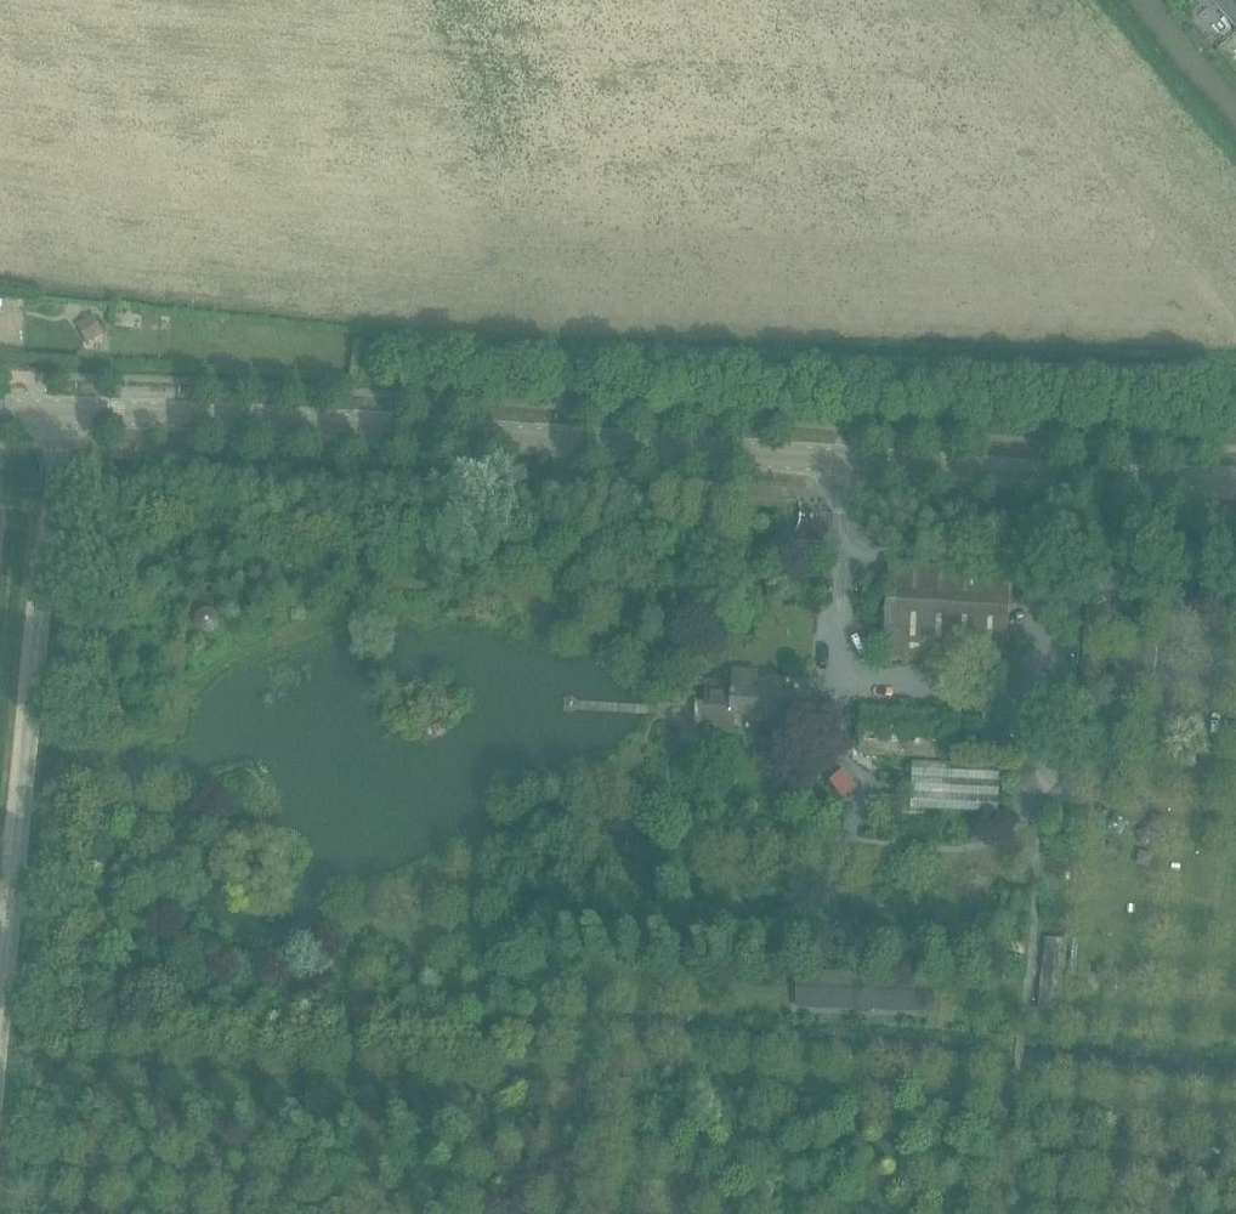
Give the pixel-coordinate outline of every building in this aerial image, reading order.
[(1222,13),(1235,1),(1235,2),(1235,0),(1211,0),(1222,13)] [(1006,667),(1010,596),(1011,571),(889,565),(884,660),(1006,667)] [(697,703),(695,727),(706,727),(705,732),(733,734),(734,717),(789,720),(790,709),(791,685),(757,683),(758,674),(734,673),(733,685),(708,684),(707,704),(697,703)] [(1001,769),(914,765),(911,810),(999,814),(1001,769)] [(794,970),(793,1008),(855,1010),(856,1011),(858,1012),(859,1012),(861,1013),(863,1013),(864,1013),(866,1014),(868,1013),(869,1013),(871,1013),(873,1012),(874,1012),(876,1011),(931,1013),(933,975),(794,970)]
